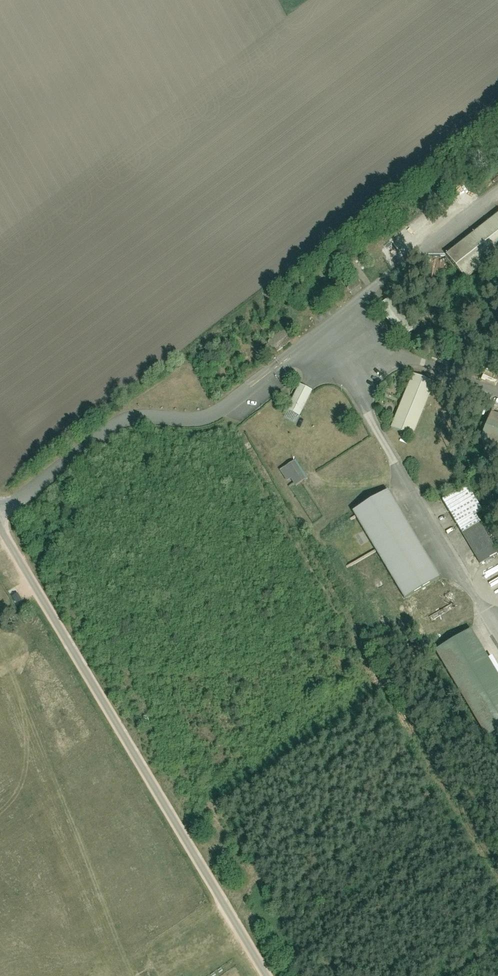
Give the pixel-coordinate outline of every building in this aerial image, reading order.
[(496,202),(443,246),(463,270),(497,241),(497,204),(496,202)] [(433,376),(407,367),(390,411),(415,420),(433,376)] [(299,423),(315,389),(301,383),(285,417),(299,423)] [(497,440),(497,403),(490,400),(477,430),(497,440)] [(289,481),(294,479),(297,485),(309,479),(298,460),(282,469),(289,481)] [(448,578),(387,480),(354,500),(415,599),(448,578)] [(447,497),(480,563),(497,554),(497,548),(481,514),(486,511),(472,485),(447,497)] [(486,646),(447,670),(482,728),(497,719),(497,666),(486,646)]
